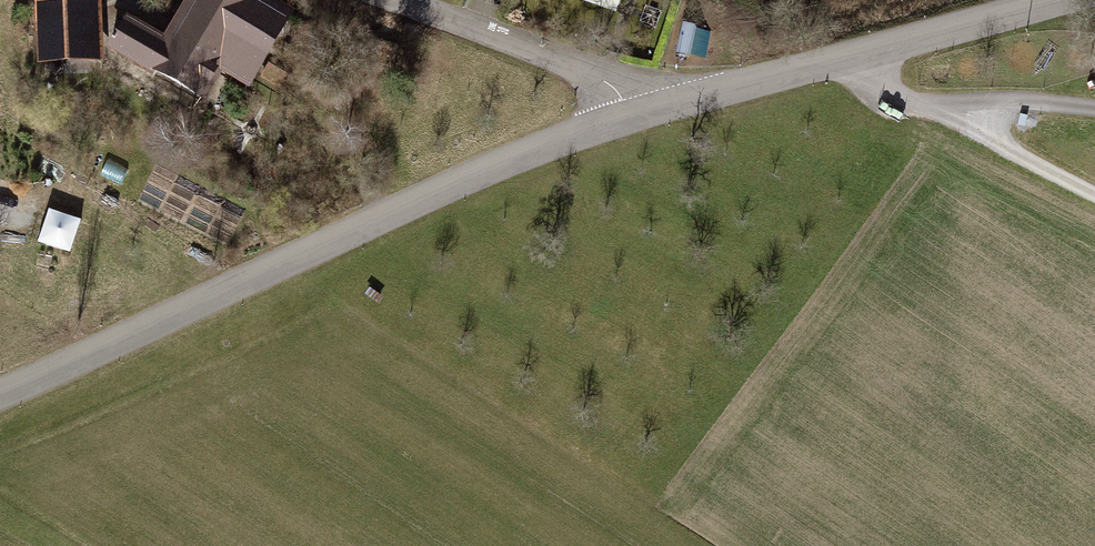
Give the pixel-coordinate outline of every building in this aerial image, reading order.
[(243,0),(195,0),(171,42),(232,77),(260,92),(301,20),(265,0),(261,0),(256,8),(243,0)] [(576,2),(626,20),(633,0),(577,0),(576,2)] [(107,69),(105,3),(45,5),(47,71),(107,69)] [(214,109),(232,77),(171,42),(135,23),(117,55),(214,109)] [(708,40),(695,35),(686,60),(699,65),(708,40)]
